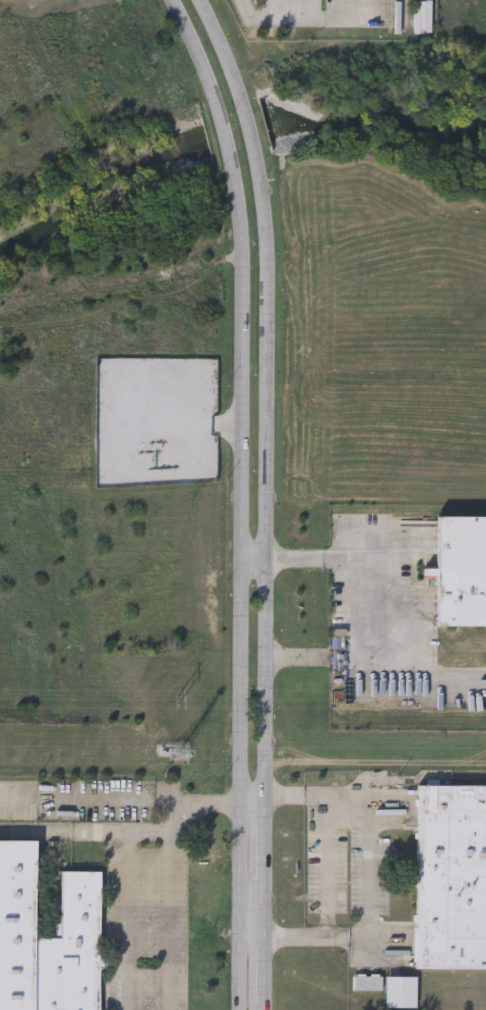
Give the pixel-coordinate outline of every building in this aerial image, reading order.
[(436,515),(485,515),(485,625),(435,625),(436,515)] [(416,785),(485,785),(485,968),(415,968),(416,785)] [(100,870),(100,1009),(0,1009),(0,840),(35,840),(35,937),(61,937),(61,870),(100,870)] [(381,975),(381,990),(353,990),(353,975),(381,975)] [(416,976),(416,1008),(385,1008),(385,976),(416,976)]
